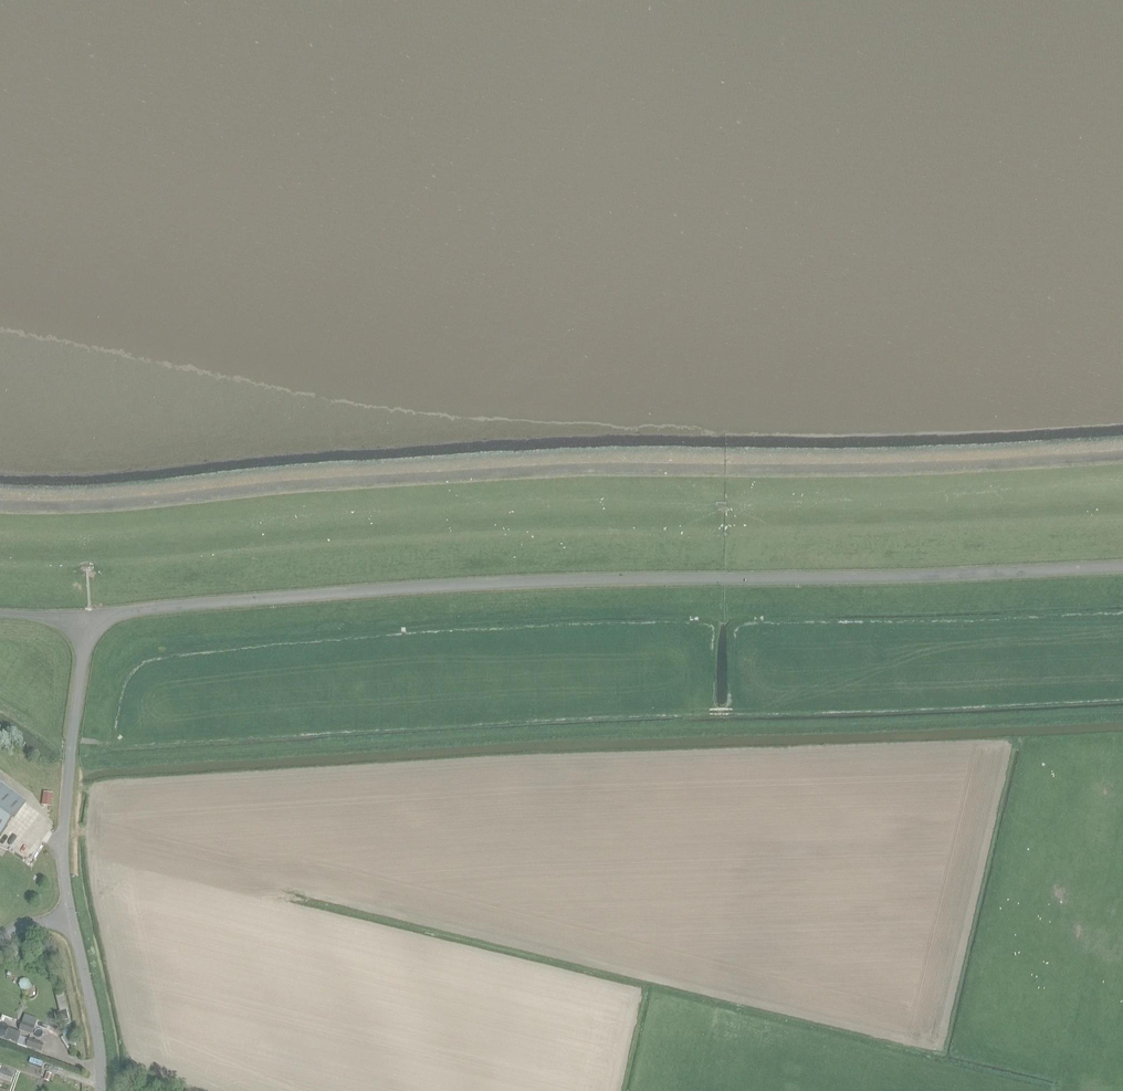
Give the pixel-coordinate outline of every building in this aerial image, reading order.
[(26,803),(0,783),(0,838),(26,803)] [(43,797),(42,804),(52,806),(53,799),(43,797)] [(27,859),(27,856),(35,856),(35,843),(13,843),(13,852),(18,852),(18,859),(27,859)] [(47,980),(51,985),(55,981),(51,976),(47,980)] [(21,990),(25,991),(29,989),(30,985),(28,981),(24,980),(20,982),(19,986),(21,990)] [(54,1014),(57,1023),(69,1020),(67,1010),(54,1014)] [(32,1035),(35,1027),(23,1023),(20,1031),(32,1035)] [(17,1044),(20,1037),(21,1034),(9,1029),(10,1028),(0,1024),(0,1038),(17,1044)] [(66,1036),(61,1039),(68,1050),(72,1047),(66,1036)] [(29,1040),(26,1048),(41,1053),(44,1046),(29,1040)] [(42,1067),(44,1063),(31,1059),(29,1063),(42,1067)] [(12,1084),(16,1072),(1,1067),(0,1070),(0,1080),(12,1084)] [(84,1084),(69,1079),(65,1090),(82,1090),(84,1084)]
